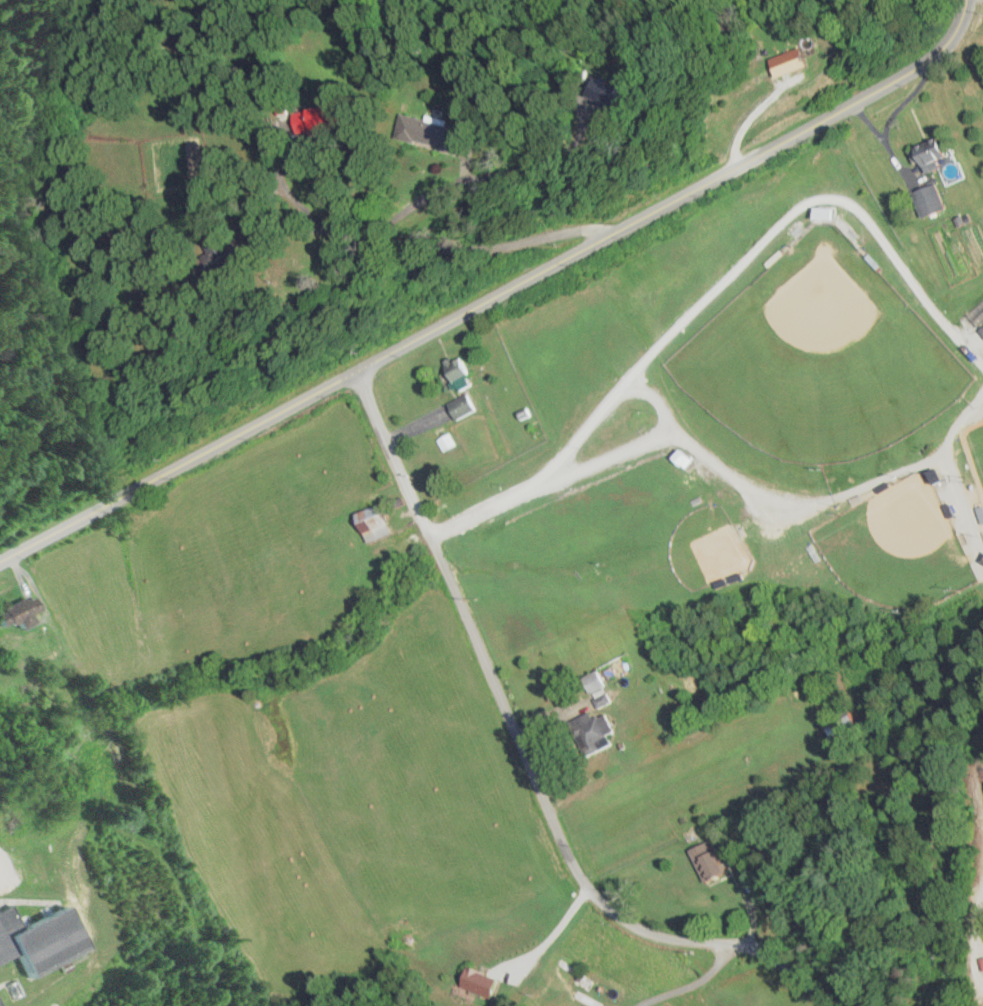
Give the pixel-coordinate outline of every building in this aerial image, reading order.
[(824,65),(816,46),(785,60),(793,79),(824,65)] [(621,102),(632,87),(622,80),(611,95),(621,102)] [(401,138),(469,154),(475,128),(433,117),(433,119),(407,113),(401,138)] [(934,173),(960,159),(953,147),(948,149),(945,143),(933,150),(935,153),(926,158),(934,173)] [(930,219),(952,209),(941,184),(919,193),(930,219)] [(823,219),(842,219),(842,207),(823,207),(823,219)] [(452,363),(462,393),(482,386),(471,356),(452,363)] [(482,411),(474,394),(454,404),(462,421),(482,411)] [(690,468),(698,461),(689,450),(681,458),(690,468)] [(372,542),(399,535),(391,505),(364,512),(372,542)] [(39,624),(34,616),(44,610),(35,595),(0,614),(0,619),(6,630),(22,621),(27,630),(39,624)] [(609,696),(606,673),(590,675),(592,698),(609,696)] [(614,734),(617,733),(612,715),(598,719),(597,715),(585,718),(595,752),(617,746),(614,734)] [(833,729),(842,740),(858,728),(849,717),(833,729)] [(733,873),(718,840),(695,851),(710,884),(733,873)] [(20,955),(29,977),(93,950),(73,905),(24,927),(15,906),(0,912),(0,964),(20,955)] [(504,979),(476,967),(467,988),(496,999),(504,979)]
